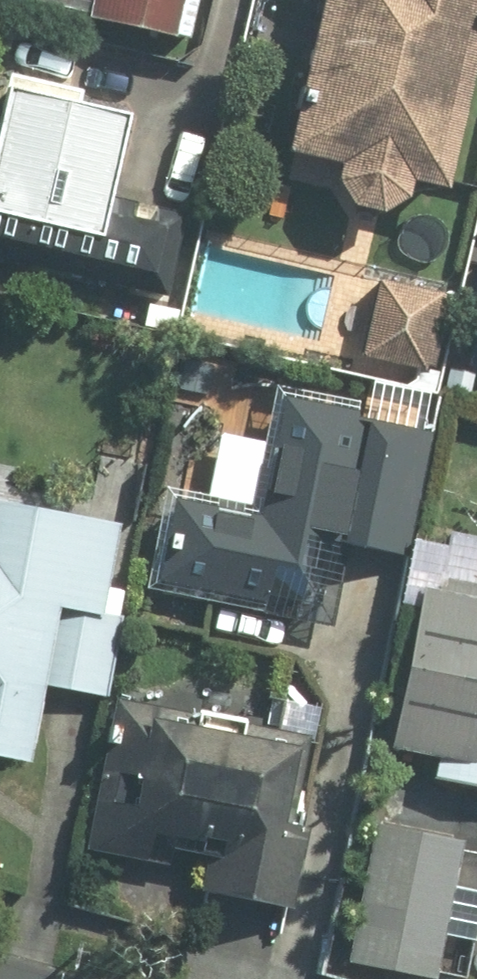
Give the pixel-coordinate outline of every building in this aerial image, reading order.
[(182,0),(91,0),(87,17),(173,38),(182,0)] [(290,154),(338,163),(337,167),(336,170),(336,173),(336,177),(336,180),(336,184),(337,187),(338,190),(340,193),(342,196),(344,199),(346,201),(349,203),(352,205),(355,207),(358,208),(361,209),(365,210),(368,210),(371,210),(375,210),(378,209),(381,208),(385,206),(388,205),(390,202),(393,200),(395,198),(397,195),(399,192),(400,189),(401,185),(402,182),(402,179),(402,175),(447,183),(476,23),(476,0),(319,0),(290,154)] [(113,197),(129,124),(73,112),(80,83),(11,67),(0,117),(0,245),(170,284),(186,214),(113,197)] [(451,289),(379,272),(355,376),(427,393),(451,289)] [(144,581),(206,596),(195,645),(292,667),(307,602),(269,593),(275,563),(299,569),(305,541),(407,565),(438,428),(273,390),(261,440),(221,431),(207,493),(166,483),(144,581)] [(0,502),(0,759),(28,765),(45,687),(105,700),(121,627),(101,623),(122,529),(0,502)] [(476,791),(476,596),(421,586),(390,756),(439,765),(435,784),(476,791)] [(88,868),(295,908),(309,834),(292,831),(310,736),(121,699),(88,868)] [(375,824),(348,963),(429,978),(432,978),(460,841),(375,824)]
